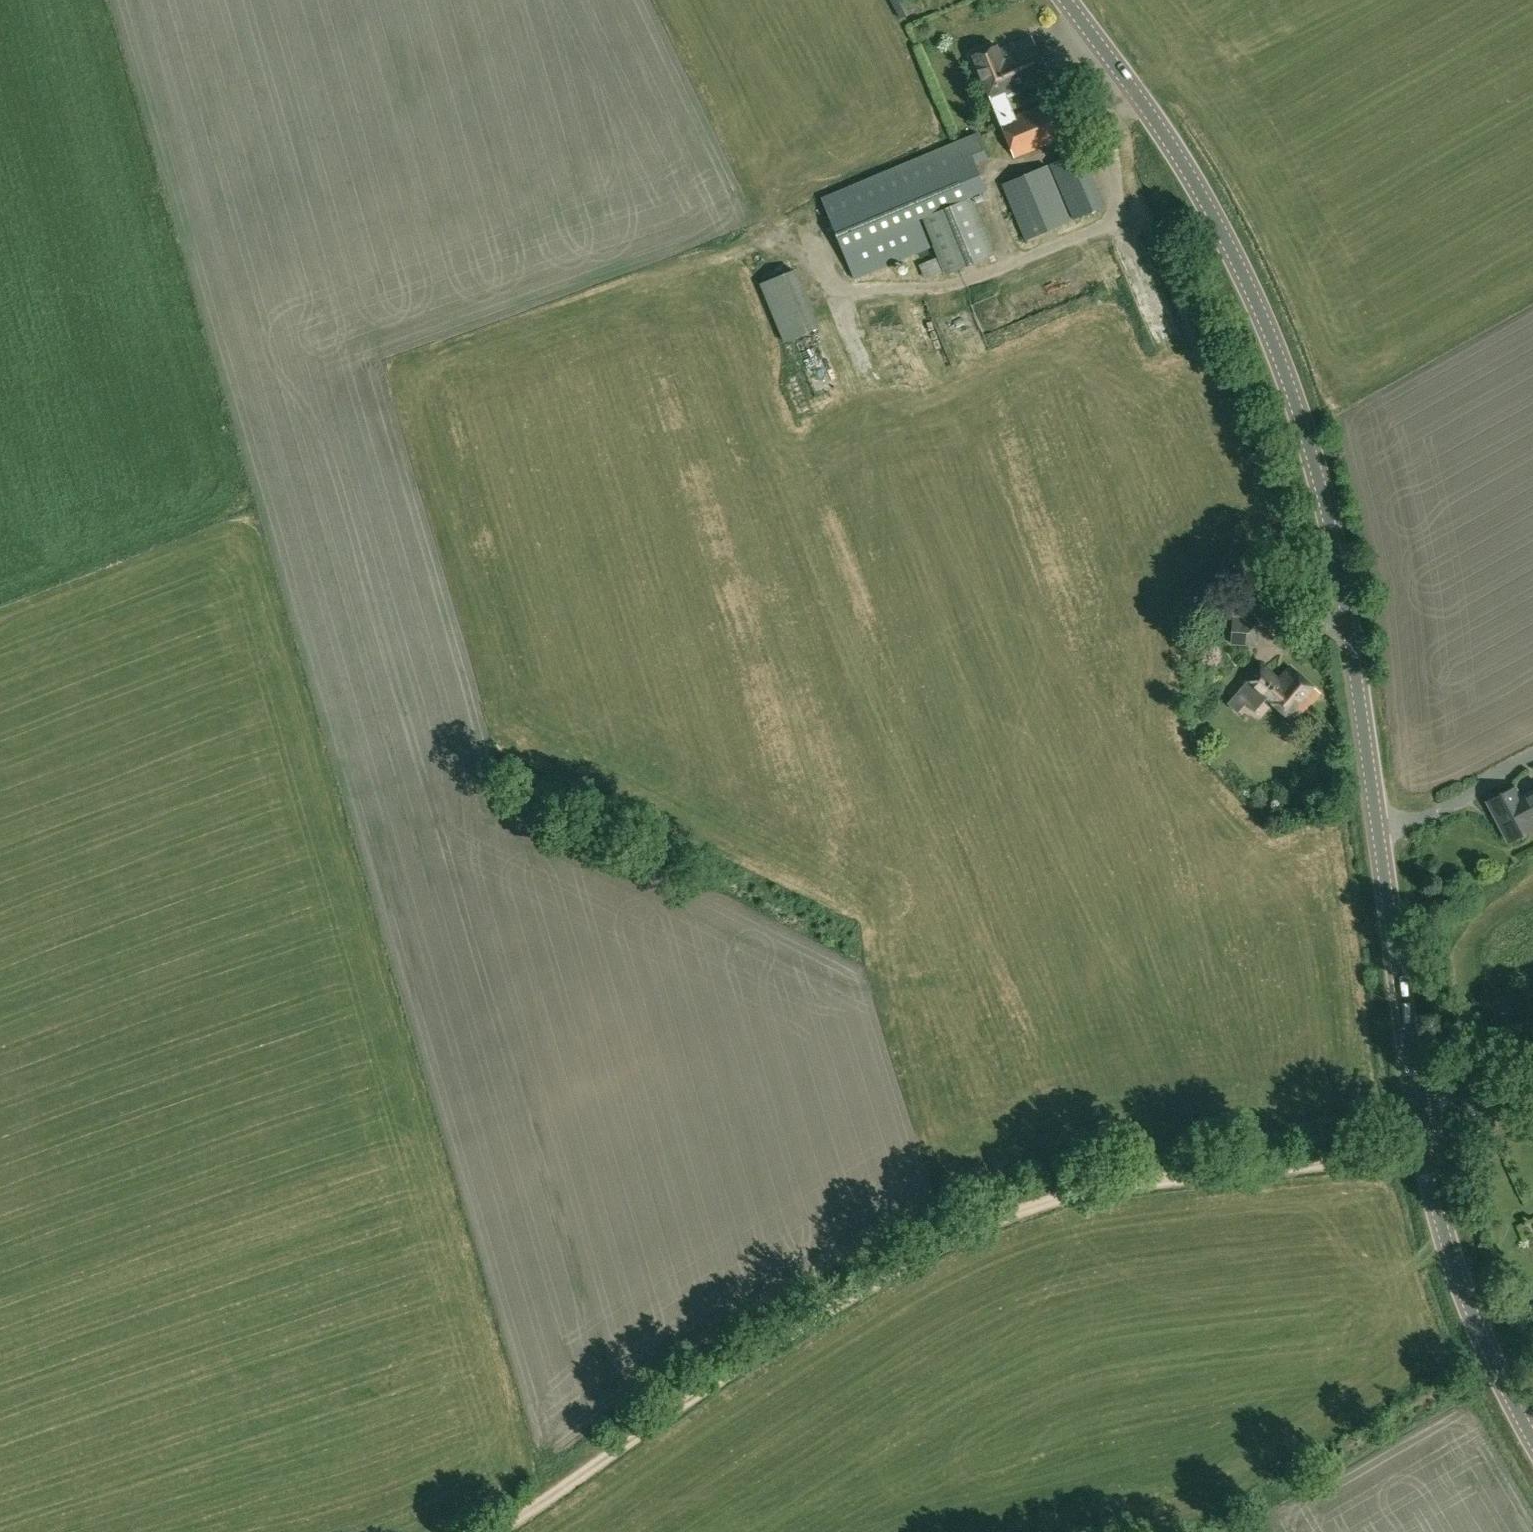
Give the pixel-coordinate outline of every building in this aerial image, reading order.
[(908,0),(891,0),(901,19),(914,12),(908,0)] [(1014,157),(1071,133),(1057,98),(1015,115),(1007,97),(1049,80),(1031,36),(998,49),(996,45),(972,55),(1014,157)] [(926,278),(944,270),(946,274),(996,253),(971,196),(986,191),(974,162),(987,157),(977,133),(822,197),(855,278),(930,247),(918,218),(921,216),(938,256),(920,264),(926,278)] [(1103,204),(1080,150),(1003,184),(1027,238),(1103,204)] [(1031,313),(1042,300),(1033,292),(1022,305),(1031,313)] [(787,323),(812,323),(813,310),(802,310),(801,312),(788,312),(787,323)] [(835,357),(813,365),(819,382),(841,374),(835,357)] [(1233,606),(1232,617),(1230,644),(1256,645),(1258,619),(1253,618),(1254,607),(1233,606)] [(1294,722),(1320,692),(1290,666),(1279,679),(1260,662),(1244,680),(1238,686),(1247,694),(1253,688),(1264,696),(1294,722)] [(1519,798),(1514,788),(1489,801),(1509,840),(1532,828),(1532,824),(1531,821),(1532,821),(1532,790),(1519,798)]
